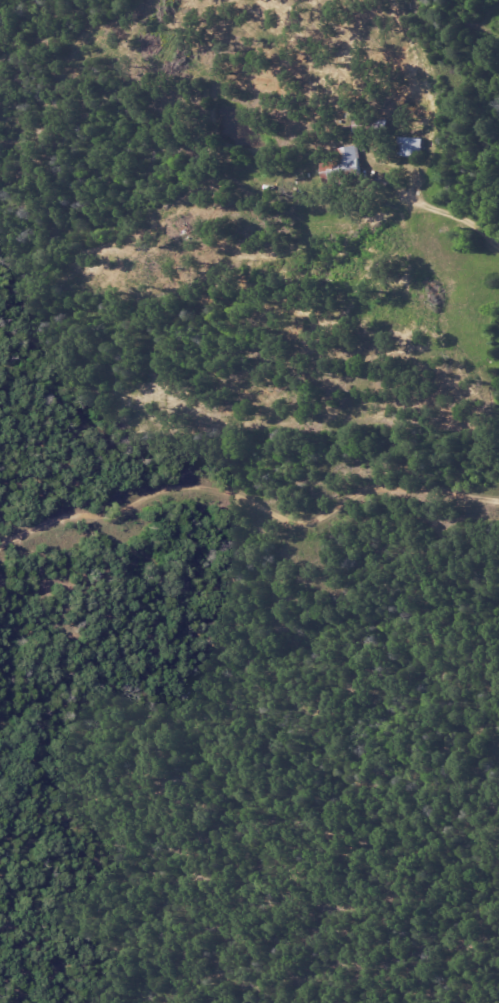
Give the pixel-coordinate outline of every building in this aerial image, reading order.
[(421,138),(398,137),(397,157),(420,158),(421,138)] [(355,145),(340,148),(343,159),(333,162),(334,165),(326,167),(329,179),(361,171),(355,145)]
